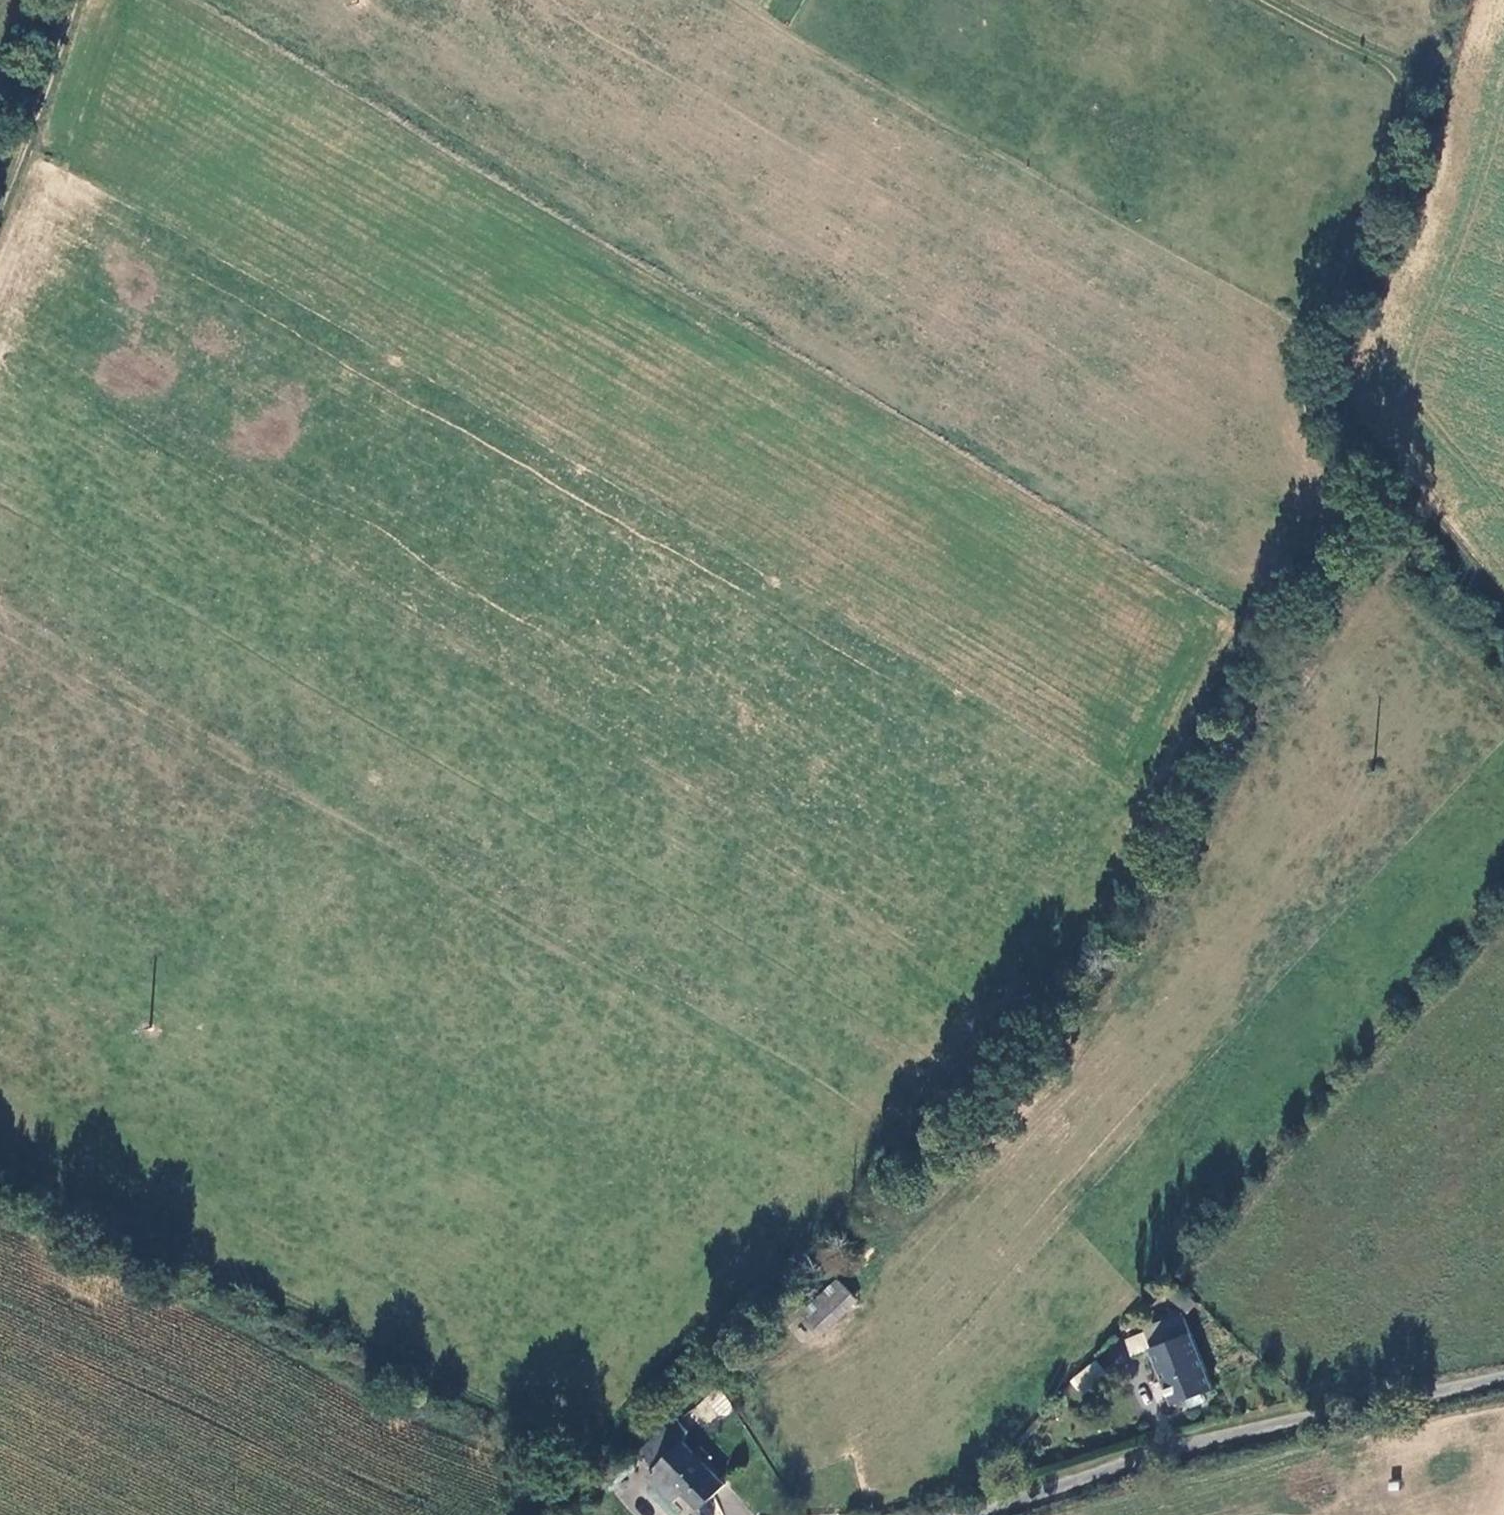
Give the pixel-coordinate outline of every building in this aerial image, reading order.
[(839,1292),(816,1317),(832,1332),(855,1307),(839,1292)] [(1141,1326),(1171,1400),(1209,1384),(1179,1311),(1141,1326)] [(1124,1338),(1128,1356),(1147,1350),(1143,1333),(1124,1338)] [(697,1398),(699,1419),(730,1416),(728,1395),(697,1398)] [(646,1477),(673,1504),(682,1495),(700,1513),(726,1487),(681,1442),(646,1477)]
